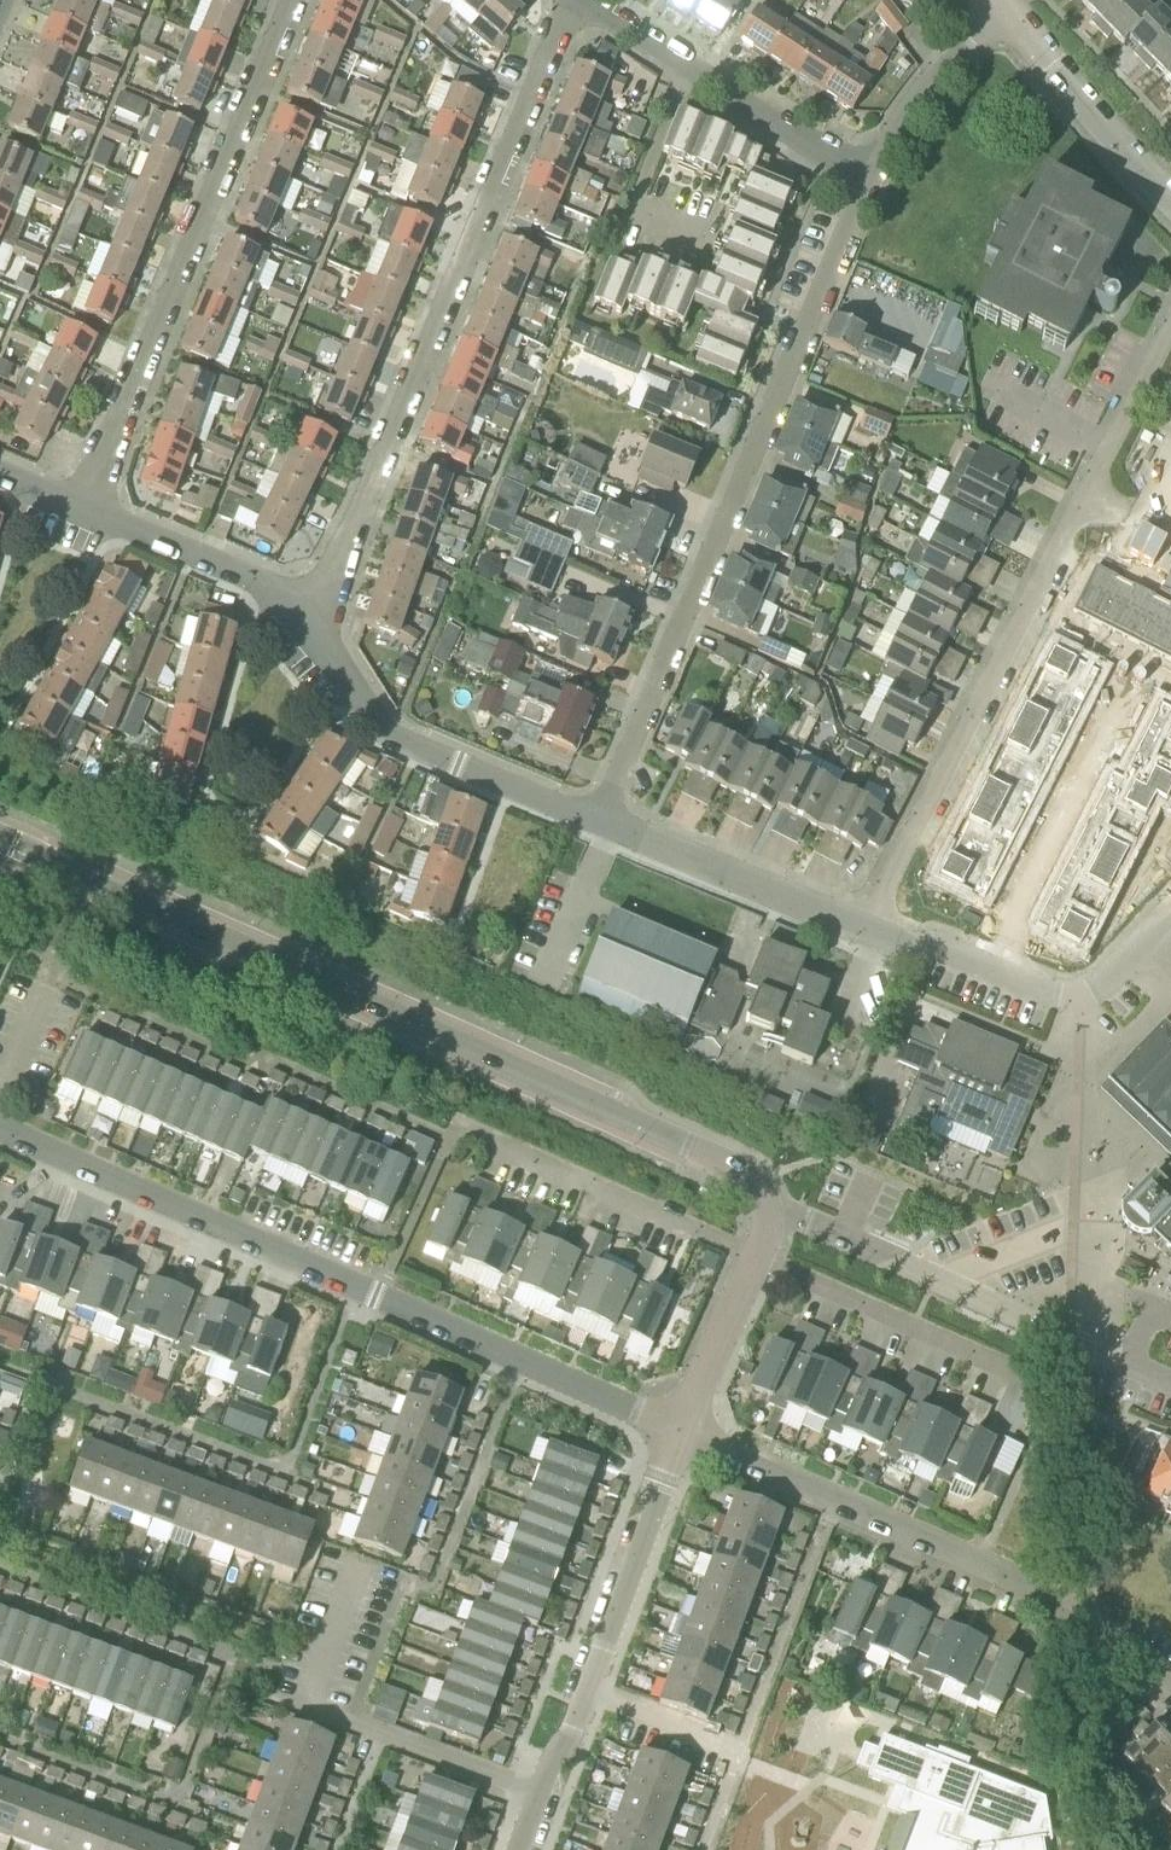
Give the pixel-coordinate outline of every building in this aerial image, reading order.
[(97,36),(107,9),(96,4),(86,0),(62,0),(54,19),(97,36)] [(215,5),(240,16),(246,0),(202,0),(215,5)] [(322,12),(353,24),(363,0),(327,0),(322,12)] [(407,12),(415,19),(425,8),(417,0),(407,12)] [(448,9),(453,14),(470,29),(479,21),(480,19),(496,0),(455,0),(448,9)] [(493,46),(491,50),(502,55),(508,40),(504,37),(525,13),(509,0),(496,0),(480,19),(479,21),(497,36),(493,46)] [(670,4),(695,20),(708,0),(672,0),(670,4)] [(739,7),(744,0),(708,0),(695,20),(721,37),(739,7)] [(876,14),(887,28),(895,38),(908,28),(886,0),(885,0),(876,14)] [(1087,7),(1096,17),(1091,22),(1099,31),(1132,0),(1094,0),(1087,7)] [(1099,31),(1108,40),(1113,35),(1124,46),(1130,40),(1154,17),(1152,15),(1138,0),(1132,0),(1099,31)] [(226,49),(240,16),(215,5),(201,37),(201,38),(226,49)] [(443,5),(434,16),(444,24),(453,14),(448,9),(443,5)] [(115,7),(111,17),(125,22),(129,12),(115,7)] [(1142,63),(1170,34),(1170,22),(1158,9),(1152,15),(1154,17),(1130,40),(1139,49),(1133,54),(1142,63)] [(758,11),(739,40),(768,59),(787,30),(758,11)] [(143,18),(129,12),(125,22),(139,28),(143,18)] [(342,52),(353,24),(322,12),(311,39),(342,52)] [(444,24),(434,16),(423,28),(433,36),(442,26),(444,24)] [(788,30),(787,30),(768,59),(796,77),(824,34),(823,34),(795,16),(788,30)] [(91,50),(97,36),(54,19),(43,46),(90,66),(92,61),(93,62),(97,52),(91,50)] [(374,41),(388,46),(393,33),(379,28),(374,41)] [(840,39),(855,49),(862,38),(860,36),(849,29),(848,29),(840,39)] [(136,34),(126,30),(120,45),(130,49),(136,34)] [(855,49),(840,39),(825,30),(823,34),(824,34),(815,48),(796,77),(825,95),(844,66),(855,49)] [(188,71),(187,71),(213,81),(226,49),(201,38),(201,37),(190,33),(177,66),(188,71)] [(393,33),(388,46),(401,52),(406,39),(393,33)] [(1170,71),(1170,34),(1142,63),(1151,72),(1156,66),(1165,76),(1170,71)] [(311,39),(300,67),(330,80),(342,52),(311,39)] [(137,55),(149,60),(154,50),(141,44),(137,55)] [(612,68),(619,52),(601,45),(594,61),(612,68)] [(79,94),(88,72),(90,66),(43,46),(31,73),(63,86),(74,91),(74,92),(79,94)] [(163,65),(166,55),(154,50),(149,60),(163,65)] [(887,60),(872,51),(857,74),(844,66),(825,95),(853,113),(887,60)] [(481,68),(493,73),(497,64),(485,59),(481,68)] [(106,67),(98,64),(93,62),(92,61),(90,66),(88,72),(102,78),(106,67)] [(621,96),(623,91),(627,83),(610,76),(609,79),(578,66),(567,92),(600,105),(606,90),(621,96)] [(121,73),(106,67),(102,78),(116,83),(121,73)] [(300,67),(288,95),(319,107),(319,106),(330,80),(300,67)] [(461,68),(452,89),(476,98),(483,80),(461,68)] [(174,104),(199,114),(213,81),(187,71),(174,104)] [(51,113),(63,86),(31,73),(20,101),(51,113)] [(365,101),(370,87),(356,82),(351,95),(365,101)] [(370,87),(365,101),(379,106),(384,93),(370,87)] [(452,89),(441,116),(471,128),(483,101),(476,98),(452,89)] [(390,102),(403,107),(408,95),(395,90),(390,102)] [(613,127),(607,125),(613,110),(600,105),(567,92),(557,116),(609,137),(613,127)] [(115,110),(142,121),(149,105),(121,94),(115,110)] [(420,100),(408,95),(403,107),(415,112),(420,100)] [(65,126),(68,121),(51,113),(20,101),(8,129),(40,142),(45,129),(61,136),(65,126)] [(311,125),(281,112),(269,140),(300,153),(311,125)] [(395,129),(398,120),(399,118),(386,113),(382,123),(395,129)] [(68,121),(65,126),(80,132),(85,119),(72,114),(69,121),(68,121)] [(179,163),(192,131),(193,130),(154,114),(151,123),(141,147),(154,152),(179,163)] [(734,137),(679,115),(662,154),(717,177),(723,164),(737,169),(746,148),(731,142),(734,137)] [(441,116),(430,144),(460,156),(471,128),(441,116)] [(579,156),(579,155),(598,163),(604,148),(625,157),(630,146),(609,137),(557,116),(547,142),(579,156)] [(80,132),(87,135),(94,138),(99,125),(85,119),(80,132)] [(640,142),(647,124),(635,119),(628,137),(640,142)] [(407,134),(410,125),(398,120),(395,129),(407,134)] [(116,143),(120,131),(108,126),(103,138),(116,143)] [(120,131),(116,143),(128,147),(133,135),(120,131)] [(94,138),(87,135),(75,164),(82,167),(94,138)] [(269,140),(258,168),(288,181),(300,153),(269,140)] [(30,159),(32,154),(4,142),(2,147),(30,159)] [(95,165),(107,168),(112,145),(101,142),(95,165)] [(592,179),(591,179),(573,171),(579,156),(547,142),(536,168),(588,189),(592,179)] [(460,156),(430,144),(418,172),(449,184),(460,156)] [(367,157),(376,160),(380,162),(385,150),(372,145),(367,157)] [(30,159),(2,147),(1,147),(0,149),(0,179),(21,188),(32,192),(38,177),(42,180),(50,161),(32,154),(30,159)] [(746,148),(737,169),(752,176),(752,175),(764,179),(769,167),(768,166),(767,168),(758,164),(762,155),(746,148)] [(385,150),(380,162),(393,167),(398,155),(385,150)] [(154,152),(140,185),(165,195),(179,163),(154,152)] [(335,174),(340,162),(325,156),(320,169),(335,174)] [(340,162),(335,174),(349,180),(354,167),(340,162)] [(437,212),(449,184),(418,172),(404,166),(393,193),(437,212)] [(288,181),(258,168),(247,195),(277,208),(288,181)] [(564,192),(582,200),(595,205),(599,194),(588,189),(536,168),(526,193),(558,206),(564,192)] [(736,232),(770,246),(792,191),(764,179),(752,175),(752,176),(730,230),(736,232)] [(601,193),(605,183),(592,178),(592,179),(588,188),(601,193)] [(21,188),(0,179),(0,211),(9,215),(21,188)] [(152,228),(165,195),(140,185),(127,180),(121,195),(109,191),(105,200),(94,195),(88,208),(102,214),(104,208),(127,217),(152,228)] [(1089,304),(1107,313),(1108,313),(1109,314),(1111,314),(1113,313),(1114,312),(1115,311),(1116,310),(1116,309),(1117,307),(1117,305),(1116,304),(1115,302),(1114,301),(1113,300),(1107,297),(1118,277),(1116,276),(1115,277),(1105,272),(1129,224),(1108,213),(1105,217),(1086,207),(1090,199),(1067,188),(1064,194),(1042,183),(1024,219),(1017,216),(1004,241),(997,238),(985,262),(998,269),(980,305),(1002,317),(998,323),(1021,335),(1025,327),(1045,337),(1043,341),(1065,352),(1089,304)] [(35,200),(49,206),(55,193),(40,187),(35,200)] [(77,203),(88,208),(94,195),(82,191),(77,203)] [(69,198),(55,193),(49,206),(64,212),(69,198)] [(526,193),(515,219),(545,232),(545,233),(562,240),(567,229),(551,223),(558,206),(526,193)] [(247,195),(235,223),(266,236),(277,208),(247,195)] [(323,195),(316,212),(330,218),(337,201),(323,195)] [(353,228),(348,239),(361,244),(366,231),(354,226),(360,212),(347,207),(341,223),(353,228)] [(379,244),(391,249),(417,260),(431,227),(405,216),(405,214),(390,208),(376,243),(379,244)] [(9,215),(0,211),(0,238),(9,215)] [(299,224),(312,229),(318,216),(304,211),(299,224)] [(331,221),(318,216),(312,229),(326,234),(331,221)] [(138,261),(152,228),(127,217),(113,250),(138,261)] [(336,234),(348,239),(353,228),(341,223),(336,234)] [(776,249),(770,246),(736,232),(713,288),(712,290),(752,306),(776,249)] [(248,282),(259,286),(270,259),(228,241),(216,269),(248,282)] [(544,287),(550,271),(555,259),(538,252),(538,254),(506,241),(496,266),(544,287)] [(4,278),(13,255),(26,261),(31,248),(17,243),(14,249),(0,244),(0,276),(4,278)] [(417,260),(391,249),(379,244),(366,277),(378,282),(378,281),(378,282),(404,293),(417,260)] [(41,267),(46,254),(31,248),(26,261),(41,267)] [(138,261),(113,250),(100,282),(99,283),(125,294),(138,261)] [(62,273),(67,261),(54,256),(50,268),(62,273)] [(79,266),(67,261),(62,273),(74,278),(79,266)] [(638,276),(621,270),(610,265),(593,305),(621,316),(626,306),(683,330),(695,302),(700,290),(698,290),(642,266),(638,276)] [(560,310),(538,301),(544,287),(496,266),(485,292),(546,317),(555,321),(560,310)] [(307,282),(312,270),(303,267),(298,279),(307,282)] [(205,296),(237,309),(248,282),(216,269),(205,296)] [(309,298),(322,303),(326,293),(333,295),(333,294),(339,281),(319,273),(309,298)] [(364,315),(364,316),(364,315),(390,326),(404,293),(378,282),(378,281),(378,282),(366,277),(362,275),(353,297),(348,295),(344,306),(364,315)] [(99,283),(85,316),(111,327),(125,294),(99,283)] [(267,296),(282,302),(287,289),(273,283),(267,296)] [(746,322),(752,306),(712,290),(713,288),(701,283),(698,290),(700,290),(695,302),(718,311),(718,310),(746,322)] [(301,295),(287,289),(282,302),(296,308),(301,295)] [(521,336),(527,321),(542,327),(546,317),(485,292),(474,317),(521,336)] [(338,297),(333,294),(333,295),(326,293),(322,303),(334,308),(338,297)] [(194,323),(225,336),(237,309),(205,296),(194,323)] [(758,326),(751,324),(746,322),(718,310),(718,311),(695,365),(735,381),(758,326)] [(364,316),(350,348),(377,359),(390,326),(364,315),(364,316)] [(519,353),(515,352),(521,336),(474,317),(464,343),(515,363),(519,353)] [(888,371),(897,351),(867,338),(869,333),(833,318),(822,344),(888,371)] [(194,323),(182,351),(214,364),(225,336),(194,323)] [(311,349),(317,332),(301,326),(294,343),(311,349)] [(83,368),(96,341),(68,327),(54,354),(83,368)] [(10,341),(23,345),(28,333),(16,328),(10,341)] [(28,333),(23,345),(35,350),(37,346),(40,338),(28,333)] [(593,333),(584,355),(639,376),(647,354),(593,333)] [(266,345),(264,344),(258,358),(273,364),(282,343),(269,338),(266,345)] [(258,358),(264,344),(251,339),(245,352),(258,358)] [(536,373),(514,364),(515,363),(464,343),(454,368),(487,381),(493,367),(532,383),(536,373)] [(377,359),(350,348),(337,381),(363,391),(377,359)] [(964,361),(930,348),(924,363),(958,376),(964,361)] [(294,369),(300,356),(287,351),(282,364),(294,369)] [(52,353),(39,379),(69,394),(83,368),(54,354),(52,353)] [(549,362),(528,353),(523,366),(544,374),(549,362)] [(300,356),(294,369),(307,374),(312,362),(300,356)] [(14,367),(1,362),(0,363),(0,380),(8,383),(14,367)] [(920,386),(949,397),(956,377),(928,367),(920,386)] [(498,404),(504,389),(487,381),(454,368),(443,393),(512,422),(516,412),(498,404)] [(25,373),(25,372),(24,371),(22,370),(17,382),(21,384),(17,393),(14,400),(28,407),(56,421),(69,394),(39,379),(25,373)] [(204,411),(210,395),(234,403),(240,385),(216,377),(214,383),(182,372),(172,400),(204,411)] [(324,413),(350,424),(363,391),(337,381),(324,413)] [(661,411),(672,415),(671,416),(709,432),(721,403),(672,383),(667,398),(649,390),(640,412),(658,421),(661,411)] [(12,405),(14,400),(17,393),(5,388),(0,400),(12,405)] [(508,433),(512,422),(443,393),(432,420),(465,433),(465,432),(471,418),(508,433)] [(203,412),(204,411),(172,400),(162,428),(194,439),(193,440),(206,444),(207,444),(209,438),(216,416),(203,412)] [(807,408),(797,404),(787,430),(827,446),(840,415),(810,402),(807,408)] [(242,405),(235,422),(247,426),(247,427),(249,427),(255,410),(242,405)] [(28,407),(14,434),(43,448),(56,421),(28,407)] [(867,410),(860,429),(888,439),(895,420),(867,410)] [(432,420),(422,445),(452,457),(451,460),(467,466),(467,467),(469,468),(476,452),(481,439),(465,432),(465,433),(432,420)] [(247,426),(235,422),(235,423),(236,424),(231,438),(241,442),(247,427),(247,426)] [(336,439),(307,425),(295,451),(323,465),(336,439)] [(162,428),(152,457),(183,469),(193,440),(194,439),(162,428)] [(262,446),(267,433),(255,428),(250,441),(262,446)] [(787,430),(777,453),(786,457),(784,464),(813,475),(815,470),(828,475),(834,461),(837,449),(827,446),(787,430)] [(267,433),(262,446),(274,450),(279,438),(267,433)] [(533,445),(540,443),(537,433),(530,435),(533,445)] [(219,456),(224,444),(209,438),(207,444),(206,444),(204,450),(219,456)] [(685,490),(698,458),(655,440),(638,480),(666,492),(670,483),(685,490)] [(496,467),(502,454),(501,453),(504,448),(487,441),(485,446),(484,446),(478,459),(479,460),(496,467)] [(224,444),(219,456),(232,462),(237,450),(224,444)] [(323,465),(295,451),(294,452),(282,447),(270,474),(281,479),(282,478),(311,491),(323,465)] [(905,454),(891,447),(888,454),(901,460),(905,454)] [(1013,480),(1020,467),(982,447),(977,457),(966,451),(952,477),(1004,504),(1015,482),(1013,480)] [(570,464),(599,478),(607,460),(577,448),(570,464)] [(141,486),(173,498),(183,469),(152,457),(141,486)] [(472,473),(489,481),(496,467),(479,460),(472,473)] [(887,471),(898,476),(902,467),(892,462),(887,471)] [(630,515),(610,507),(590,499),(599,478),(570,464),(560,486),(582,495),(574,513),(580,516),(602,525),(661,550),(671,524),(633,508),(630,515)] [(531,487),(520,482),(524,473),(512,467),(506,482),(527,491),(529,492),(531,487)] [(862,478),(872,482),(876,473),(866,468),(862,478)] [(450,481),(419,470),(410,496),(442,508),(443,507),(448,493),(465,499),(469,485),(450,479),(450,481)] [(903,479),(898,476),(887,471),(883,481),(879,493),(892,499),(903,479)] [(297,520),(311,491),(282,478),(281,479),(270,474),(267,472),(257,493),(254,500),(269,505),(268,506),(297,520)] [(993,526),(1004,504),(952,477),(941,499),(952,505),(993,526)] [(792,523),(805,493),(777,480),(774,487),(764,483),(754,507),(792,523)] [(846,481),(840,497),(843,498),(865,507),(870,491),(846,481)] [(522,506),(527,491),(506,482),(500,497),(522,506)] [(251,506),(254,500),(257,493),(232,483),(227,495),(243,503),(251,506)] [(180,505),(210,516),(218,493),(202,487),(198,498),(184,494),(180,505)] [(234,525),(240,511),(243,503),(227,495),(218,519),(234,525)] [(475,519),(461,514),(456,530),(445,526),(450,510),(443,507),(442,508),(410,496),(401,522),(456,541),(465,544),(465,543),(466,543),(470,533),(471,533),(474,528),(475,525),(475,519)] [(843,498),(836,517),(861,526),(866,509),(865,508),(865,507),(843,498)] [(243,503),(240,511),(261,521),(255,533),(284,547),(297,520),(254,500),(251,506),(243,503)] [(952,505),(942,526),(982,546),(993,526),(952,505)] [(754,507),(744,532),(754,536),(751,542),(780,554),(792,559),(805,529),(804,529),(804,528),(792,523),(754,507)] [(874,518),(883,523),(887,514),(878,510),(874,518)] [(1012,548),(1023,522),(1005,514),(994,541),(1012,548)] [(580,516),(573,533),(580,536),(584,549),(585,550),(612,562),(614,558),(651,573),(661,550),(602,525),(580,516)] [(878,533),(883,523),(874,518),(869,528),(878,533)] [(453,550),(456,541),(401,522),(392,548),(424,559),(429,545),(448,552),(452,553),(453,550)] [(930,548),(971,568),(982,546),(942,526),(930,548)] [(566,563),(572,548),(573,546),(529,527),(522,544),(566,563)] [(855,549),(856,549),(856,548),(858,537),(844,533),(841,543),(854,547),(855,549)] [(462,553),(465,544),(456,541),(453,550),(462,553)] [(930,575),(960,590),(971,568),(930,548),(917,541),(906,562),(916,568),(930,575)] [(856,559),(855,549),(854,547),(841,543),(838,553),(856,559)] [(558,581),(566,563),(522,544),(514,563),(532,570),(526,585),(552,596),(558,581)] [(439,579),(438,582),(419,576),(424,559),(392,548),(383,574),(445,596),(449,582),(439,579)] [(500,577),(503,569),(501,559),(490,554),(481,559),(477,567),(480,577),(490,582),(500,577)] [(986,558),(973,580),(988,589),(1001,566),(986,558)] [(788,587),(790,582),(771,575),(773,571),(744,559),(741,565),(731,561),(721,586),(761,603),(773,608),(781,592),(786,594),(788,587)] [(866,569),(870,561),(865,559),(861,568),(866,571),(866,569)] [(866,569),(877,574),(881,565),(871,560),(870,561),(866,569)] [(1111,576),(1090,565),(1067,610),(1104,629),(1105,630),(1128,585),(1127,584),(1126,587),(1110,578),(1111,576)] [(908,591),(919,596),(959,618),(971,595),(960,590),(930,575),(916,568),(911,571),(905,582),(905,587),(908,591)] [(877,574),(866,569),(866,571),(861,580),(872,585),(877,574)] [(139,587),(138,587),(107,570),(92,597),(124,614),(139,587)] [(813,597),(820,582),(794,571),(790,582),(788,587),(813,597)] [(411,597),(430,603),(441,607),(445,596),(383,574),(374,600),(406,611),(411,597)] [(1142,648),(1143,649),(1166,604),(1164,603),(1163,606),(1147,598),(1149,595),(1128,585),(1105,630),(1142,648)] [(756,616),(761,603),(721,586),(711,610),(721,614),(718,621),(758,637),(765,619),(756,616)] [(853,606),(848,615),(857,620),(862,610),(860,609),(866,597),(855,591),(852,600),(853,606)] [(948,639),(959,618),(919,596),(907,618),(948,639)] [(110,640),(124,614),(92,597),(78,623),(110,640)] [(559,616),(623,642),(633,617),(597,602),(594,611),(566,599),(559,616)] [(365,626),(366,626),(397,637),(395,639),(412,650),(419,640),(400,627),(406,611),(374,600),(365,626)] [(612,667),(623,642),(559,616),(524,600),(513,627),(528,633),(529,631),(571,648),(565,663),(589,673),(594,659),(612,667)] [(1170,663),(1170,607),(1166,604),(1143,649),(1170,663)] [(164,610),(163,609),(154,605),(144,624),(156,630),(164,610)] [(976,639),(989,616),(973,606),(959,630),(976,639)] [(200,622),(191,653),(227,662),(235,632),(229,630),(234,615),(206,607),(202,623),(200,622)] [(848,615),(843,624),(853,629),(857,620),(848,615)] [(818,616),(815,626),(830,631),(833,620),(818,616)] [(430,633),(435,621),(425,618),(421,630),(430,633)] [(907,618),(896,640),(937,661),(948,639),(907,618)] [(78,623),(64,649),(108,672),(122,646),(110,640),(78,623)] [(847,642),(853,629),(843,624),(837,637),(847,642)] [(1088,625),(1084,633),(1094,638),(1098,630),(1088,625)] [(830,631),(815,626),(812,636),(827,640),(830,631)] [(889,663),(904,671),(926,682),(937,661),(896,640),(883,633),(872,654),(889,663)] [(586,730),(597,704),(561,691),(531,680),(518,674),(526,654),(480,634),(477,643),(474,642),(465,663),(511,684),(506,695),(505,697),(522,704),(586,730)] [(805,655),(791,649),(766,639),(764,639),(764,640),(759,653),(785,664),(799,670),(805,655)] [(838,642),(832,655),(845,662),(852,649),(838,642)] [(160,643),(152,662),(165,667),(173,648),(160,643)] [(714,658),(736,668),(741,670),(747,655),(720,644),(714,658)] [(1125,644),(1122,652),(1132,657),(1136,649),(1125,644)] [(50,674),(81,691),(93,698),(108,672),(64,649),(50,674)] [(1028,686),(1028,687),(1073,710),(1092,672),(1047,649),(1036,670),(1039,671),(1031,687),(1028,686)] [(176,678),(184,680),(219,690),(227,662),(191,653),(183,651),(176,678)] [(955,681),(965,658),(949,651),(938,674),(955,681)] [(136,678),(143,659),(131,654),(123,672),(136,678)] [(409,680),(416,663),(402,657),(395,674),(409,680)] [(752,657),(745,672),(758,679),(760,674),(766,665),(752,657)] [(158,686),(165,667),(152,662),(145,680),(158,686)] [(882,677),(895,684),(896,683),(898,684),(904,671),(889,663),(882,677)] [(1160,671),(1170,677),(1170,676),(1170,667),(1164,664),(1160,671)] [(775,670),(766,665),(760,674),(771,679),(775,670)] [(885,705),(925,726),(937,704),(924,698),(930,684),(926,682),(904,671),(898,684),(896,683),(895,684),(885,705)] [(67,717),(81,691),(50,674),(36,700),(67,717)] [(796,688),(805,692),(805,693),(811,684),(801,678),(796,688)] [(219,690),(184,680),(176,710),(211,719),(219,690)] [(818,688),(811,684),(805,693),(805,692),(801,702),(815,708),(821,697),(818,688)] [(1019,704),(1009,725),(1053,748),(1073,710),(1028,687),(1027,688),(1029,690),(1021,706),(1019,704)] [(116,689),(109,709),(122,714),(129,694),(116,689)] [(506,695),(490,689),(479,715),(495,721),(505,697),(506,695)] [(130,717),(143,722),(151,703),(138,698),(130,717)] [(22,727),(24,728),(20,734),(35,742),(70,758),(86,726),(67,717),(36,700),(22,727)] [(827,700),(820,714),(824,725),(834,721),(827,700)] [(433,714),(427,701),(414,708),(421,720),(433,714)] [(1170,760),(1170,712),(1154,703),(1135,742),(1170,760)] [(515,721),(519,722),(514,734),(539,744),(541,740),(576,754),(586,730),(522,704),(515,721)] [(885,705),(873,728),(867,740),(874,744),(899,758),(906,745),(914,749),(925,726),(885,705)] [(114,732),(122,714),(109,709),(107,712),(102,710),(95,723),(102,726),(101,727),(114,732)] [(665,750),(687,762),(705,727),(708,720),(686,709),(665,750)] [(211,719),(176,710),(168,739),(203,748),(211,719)] [(843,727),(857,734),(863,722),(849,715),(843,727)] [(143,722),(130,717),(122,735),(135,741),(143,722)] [(990,762),(1034,785),(1053,748),(1009,725),(998,745),(1001,746),(992,762),(990,761),(990,762)] [(706,779),(727,738),(705,727),(687,762),(684,768),(706,779)] [(771,760),(763,756),(772,738),(758,730),(749,749),(727,790),(750,802),(771,760)] [(373,771),(378,761),(358,752),(355,757),(326,738),(309,762),(342,784),(350,789),(365,767),(373,771)] [(749,749),(727,738),(706,779),(727,790),(749,749)] [(203,748),(168,739),(160,768),(195,778),(203,748)] [(846,751),(854,755),(855,756),(860,746),(851,741),(846,751)] [(1160,802),(1170,782),(1168,781),(1170,776),(1170,760),(1135,742),(1116,778),(1106,773),(1105,774),(1160,802)] [(870,751),(860,746),(855,756),(865,761),(870,751)] [(839,764),(848,769),(854,755),(846,751),(839,764)] [(793,771),(771,760),(750,802),(772,813),(775,807),(793,771)] [(898,773),(900,769),(900,768),(886,761),(881,770),(890,775),(893,770),(898,773)] [(339,782),(342,784),(309,762),(293,787),(322,807),(323,807),(339,782)] [(386,762),(379,775),(392,782),(399,768),(386,762)] [(981,779),(971,800),(1015,822),(1034,785),(990,762),(989,763),(991,764),(983,780),(981,779)] [(73,782),(79,772),(65,765),(60,775),(73,782)] [(796,818),(817,777),(795,766),(793,771),(775,807),(796,818)] [(153,798),(187,807),(195,778),(160,768),(153,792),(135,785),(131,795),(151,803),(153,798)] [(1086,811),(1131,834),(1131,833),(1129,832),(1137,816),(1140,817),(1149,798),(1160,803),(1160,802),(1105,774),(1086,811)] [(818,829),(839,788),(817,777),(796,818),(818,829)] [(293,787),(276,812),(317,838),(333,813),(323,807),(322,807),(293,787)] [(431,796),(437,799),(429,824),(442,829),(475,841),(485,812),(452,801),(455,796),(435,787),(431,796)] [(404,788),(397,810),(412,814),(418,792),(404,788)] [(840,840),(861,799),(839,788),(818,829),(840,840)] [(882,810),(861,799),(840,840),(861,851),(865,843),(879,850),(892,824),(879,817),(882,810)] [(952,837),(996,860),(1015,822),(971,800),(960,820),(963,821),(954,837),(952,836),(952,837)] [(360,824),(374,831),(382,812),(369,806),(360,824)] [(1131,834),(1086,811),(1067,849),(1112,872),(1122,851),(1120,850),(1128,834),(1130,835),(1131,834)] [(305,871),(310,861),(322,842),(317,838),(276,812),(259,837),(288,856),(285,862),(305,871)] [(391,816),(381,835),(394,841),(404,822),(391,816)] [(374,831),(360,824),(352,843),(365,849),(374,831)] [(442,829),(441,830),(432,858),(464,869),(475,841),(442,829)] [(385,860),(394,841),(381,835),(372,853),(385,860)] [(996,860),(952,837),(951,838),(953,839),(945,855),(943,854),(932,876),(977,898),(996,860)] [(245,858),(249,848),(235,842),(231,852),(245,858)] [(1101,892),(1112,872),(1067,849),(1048,886),(1093,909),(1093,908),(1091,907),(1099,891),(1101,892)] [(432,858),(431,858),(418,854),(408,881),(422,887),(454,898),(464,869),(432,858)] [(373,883),(379,869),(364,862),(358,877),(373,883)] [(337,900),(350,886),(335,872),(322,886),(337,900)] [(1048,886),(1028,925),(1073,947),(1084,926),(1082,925),(1090,909),(1092,910),(1093,909),(1048,886)] [(422,887),(413,911),(395,902),(390,912),(410,922),(412,916),(444,927),(454,898),(422,887)] [(345,900),(352,903),(356,894),(350,891),(345,900)] [(715,962),(610,918),(577,998),(682,1041),(688,1026),(716,1037),(720,1028),(729,1032),(730,1031),(729,1031),(742,999),(746,989),(738,985),(739,984),(737,975),(713,965),(715,962)] [(765,944),(746,989),(742,999),(754,1004),(746,1022),(774,1034),(778,1023),(792,1029),(781,1054),(812,1066),(830,1023),(817,1018),(829,988),(800,975),(806,961),(765,944)] [(4,963),(8,953),(0,949),(0,961),(4,963)] [(116,1029),(120,1022),(120,1020),(106,1013),(102,1023),(116,1029)] [(136,1038),(140,1028),(126,1022),(122,1032),(136,1038)] [(1164,1022),(1142,1046),(1108,1081),(1170,1142),(1170,1029),(1164,1022)] [(1035,1064),(1021,1058),(1016,1056),(1018,1051),(952,1023),(948,1034),(932,1028),(928,1036),(912,1029),(907,1042),(901,1040),(892,1063),(919,1074),(895,1130),(923,1141),(933,1117),(991,1141),(986,1153),(1009,1162),(1048,1069),(1035,1064)] [(156,1047),(160,1039),(160,1037),(146,1031),(142,1041),(156,1047)] [(104,1046),(83,1037),(63,1083),(84,1092),(104,1046)] [(166,1040),(165,1041),(161,1049),(176,1056),(180,1046),(166,1040)] [(104,1101),(124,1055),(104,1046),(84,1092),(104,1101)] [(196,1065),(199,1057),(200,1055),(186,1049),(177,1068),(186,1072),(191,1062),(196,1065)] [(104,1101),(124,1110),(144,1064),(124,1055),(104,1101)] [(206,1057),(205,1059),(201,1067),(216,1074),(220,1064),(206,1057)] [(143,1119),(163,1073),(144,1064),(124,1110),(143,1119)] [(236,1082),(240,1073),(226,1066),(221,1076),(236,1082)] [(282,1088),(286,1078),(272,1071),(268,1081),(282,1088)] [(143,1119),(163,1128),(183,1082),(163,1073),(143,1119)] [(260,1081),(246,1075),(241,1085),(255,1091),(260,1081)] [(302,1097),(306,1087),(292,1080),(287,1090),(302,1097)] [(183,1137),(203,1091),(183,1082),(163,1128),(183,1137)] [(322,1105),(326,1096),(312,1089),(307,1099),(322,1105)] [(183,1137),(203,1146),(223,1099),(203,1091),(183,1137)] [(758,1109),(778,1118),(784,1104),(764,1096),(758,1109)] [(342,1114),(346,1104),(331,1098),(327,1108),(342,1114)] [(203,1146),(223,1154),(243,1108),(223,1099),(203,1146)] [(55,1114),(52,1105),(44,1102),(43,1101),(37,1115),(51,1122),(55,1114)] [(822,1101),(814,1120),(829,1127),(837,1108),(822,1101)] [(269,1159),(289,1113),(268,1104),(262,1117),(263,1117),(249,1150),(269,1159)] [(362,1123),(366,1113),(351,1107),(347,1117),(362,1123)] [(243,1163),(249,1150),(263,1117),(262,1117),(243,1108),(223,1154),(243,1163)] [(269,1159),(289,1168),(309,1122),(289,1113),(269,1159)] [(367,1126),(381,1132),(386,1122),(371,1116),(367,1126)] [(309,1177),(329,1131),(309,1122),(289,1168),(309,1177)] [(401,1141),(405,1131),(391,1125),(382,1145),(391,1149),(396,1138),(401,1141)] [(90,1129),(87,1138),(86,1139),(95,1143),(99,1144),(103,1135),(90,1129)] [(309,1177),(329,1186),(348,1140),(329,1131),(309,1177)] [(425,1140),(411,1133),(411,1134),(407,1143),(416,1147),(410,1160),(425,1167),(435,1144),(425,1140)] [(899,1160),(904,1145),(887,1139),(882,1153),(899,1160)] [(348,1195),(368,1148),(348,1140),(329,1186),(348,1195)] [(348,1195),(368,1203),(388,1157),(368,1148),(348,1195)] [(388,1157),(368,1203),(389,1213),(409,1167),(388,1157)] [(1158,1180),(1154,1175),(1122,1209),(1121,1214),(1121,1218),(1122,1222),(1124,1226),(1127,1229),(1130,1233),(1133,1235),(1138,1237),(1141,1238),(1146,1238),(1150,1237),(1154,1234),(1170,1251),(1170,1167),(1158,1180)] [(447,1199),(437,1221),(426,1245),(447,1255),(444,1262),(453,1266),(461,1270),(464,1263),(469,1251),(453,1244),(462,1224),(470,1228),(489,1185),(475,1179),(463,1206),(447,1199)] [(464,1263),(483,1271),(503,1224),(488,1217),(501,1190),(489,1185),(470,1228),(462,1224),(453,1244),(469,1251),(464,1263)] [(241,1206),(246,1195),(234,1189),(229,1201),(240,1206),(241,1206)] [(18,1296),(21,1288),(20,1288),(24,1276),(8,1270),(16,1250),(24,1253),(40,1209),(27,1204),(16,1232),(0,1226),(0,1289),(18,1296)] [(519,1231),(503,1224),(483,1271),(476,1286),(496,1295),(500,1286),(508,1290),(518,1294),(521,1288),(520,1287),(525,1276),(509,1269),(517,1249),(525,1252),(544,1209),(531,1204),(519,1231)] [(40,1295),(58,1248),(43,1242),(53,1214),(40,1209),(24,1253),(16,1250),(8,1270),(24,1276),(20,1288),(21,1288),(40,1295)] [(538,1296),(559,1249),(544,1242),(556,1215),(544,1209),(525,1252),(517,1249),(509,1269),(525,1276),(520,1287),(521,1288),(538,1296)] [(74,1253),(58,1248),(40,1295),(60,1303),(57,1310),(75,1317),(78,1309),(77,1309),(81,1298),(65,1292),(73,1271),(80,1274),(97,1230),(84,1225),(74,1253)] [(574,1256),(559,1249),(538,1296),(558,1305),(555,1312),(573,1319),(576,1312),(575,1311),(580,1300),(565,1293),(573,1273),(581,1277),(599,1234),(587,1228),(574,1256)] [(97,1317),(115,1269),(100,1263),(110,1235),(97,1230),(80,1274),(73,1271),(65,1292),(81,1298),(77,1309),(78,1309),(97,1317)] [(575,1311),(576,1312),(595,1320),(615,1274),(600,1267),(612,1240),(599,1234),(581,1277),(573,1273),(565,1293),(580,1300),(575,1311)] [(131,1274),(115,1269),(97,1317),(116,1324),(113,1332),(132,1339),(135,1331),(135,1330),(139,1319),(123,1313),(130,1293),(138,1296),(155,1251),(141,1246),(131,1274)] [(154,1338),(172,1290),(157,1284),(167,1256),(155,1251),(138,1296),(130,1293),(123,1313),(139,1319),(135,1330),(135,1331),(154,1338)] [(628,1344),(632,1337),(631,1336),(636,1325),(620,1318),(628,1298),(637,1301),(655,1259),(642,1253),(630,1280),(615,1274),(595,1320),(615,1329),(612,1336),(619,1340),(628,1344)] [(631,1336),(632,1337),(651,1345),(672,1299),(655,1292),(668,1264),(655,1259),(637,1301),(628,1298),(620,1318),(636,1325),(631,1336)] [(400,1273),(411,1278),(412,1279),(417,1268),(416,1268),(405,1263),(400,1273)] [(188,1295),(172,1290),(154,1338),(174,1345),(171,1352),(190,1359),(193,1352),(191,1351),(195,1340),(179,1334),(187,1314),(195,1317),(212,1273),(198,1267),(188,1295)] [(212,1358),(230,1311),(214,1305),(224,1277),(212,1273),(195,1317),(187,1314),(179,1334),(195,1340),(191,1351),(193,1352),(212,1358)] [(245,1317),(230,1311),(212,1358),(230,1365),(227,1373),(239,1377),(246,1380),(249,1372),(248,1372),(253,1360),(236,1354),(243,1334),(252,1337),(268,1293),(255,1289),(245,1317)] [(518,1294),(508,1290),(503,1299),(513,1304),(518,1294)] [(271,1326),(281,1298),(268,1293),(252,1337),(243,1334),(236,1354),(253,1360),(248,1372),(249,1372),(246,1380),(239,1377),(235,1388),(263,1398),(287,1333),(271,1326)] [(771,1343),(751,1389),(770,1398),(767,1405),(775,1409),(784,1413),(787,1405),(792,1395),(776,1389),(785,1369),(792,1373),(812,1328),(799,1323),(787,1350),(771,1343)] [(25,1335),(0,1325),(0,1347),(18,1354),(25,1335)] [(551,1342),(556,1330),(547,1326),(541,1338),(551,1342)] [(806,1414),(827,1365),(813,1360),(818,1348),(825,1334),(812,1328),(792,1373),(785,1369),(776,1389),(792,1395),(787,1405),(784,1413),(782,1419),(779,1425),(797,1433),(806,1414)] [(566,1335),(556,1330),(551,1342),(561,1347),(566,1335)] [(374,1334),(367,1354),(388,1361),(395,1342),(374,1334)] [(607,1367),(616,1371),(628,1344),(619,1340),(607,1367)] [(580,1355),(591,1360),(597,1348),(585,1343),(580,1355)] [(75,1371),(82,1354),(69,1348),(62,1366),(75,1371)] [(843,1430),(847,1419),(832,1413),(840,1394),(849,1397),(868,1353),(855,1348),(849,1362),(844,1373),(827,1365),(806,1414),(826,1423),(823,1430),(840,1438),(844,1430),(843,1430)] [(869,1384),(874,1373),(881,1359),(868,1353),(849,1397),(840,1394),(832,1413),(847,1419),(843,1430),(863,1439),(884,1391),(869,1384)] [(105,1382),(111,1367),(96,1361),(91,1376),(105,1382)] [(749,1376),(753,1367),(742,1362),(738,1371),(749,1376)] [(132,1396),(143,1401),(150,1384),(153,1375),(142,1371),(132,1396)] [(118,1391),(123,1377),(109,1372),(104,1386),(118,1391)] [(911,1372),(904,1387),(899,1398),(884,1391),(863,1439),(881,1447),(878,1454),(888,1459),(895,1462),(898,1455),(898,1454),(902,1444),(886,1437),(895,1418),(904,1422),(924,1378),(911,1372)] [(20,1399),(26,1383),(5,1375),(0,1390),(0,1392),(20,1399)] [(408,1399),(455,1417),(463,1395),(416,1378),(408,1399)] [(924,1410),(930,1398),(936,1384),(924,1378),(904,1422),(895,1418),(886,1437),(902,1444),(898,1454),(898,1455),(917,1463),(939,1416),(924,1410)] [(351,1393),(348,1386),(342,1384),(338,1396),(349,1400),(351,1393)] [(177,1409),(182,1396),(169,1391),(164,1405),(177,1409)] [(917,1463),(918,1464),(937,1472),(934,1480),(952,1487),(955,1480),(953,1479),(958,1469),(943,1462),(951,1443),(959,1447),(979,1403),(966,1397),(955,1423),(939,1416),(917,1463)] [(447,1437),(455,1417),(408,1399),(400,1420),(447,1437)] [(992,1408),(979,1403),(959,1447),(951,1443),(943,1462),(958,1469),(953,1479),(955,1480),(952,1487),(949,1494),(965,1501),(970,1499),(996,1443),(979,1436),(992,1408)] [(235,1430),(242,1408),(230,1404),(222,1425),(235,1430)] [(223,1411),(214,1408),(206,1412),(203,1420),(218,1426),(223,1411)] [(762,1437),(772,1442),(779,1425),(782,1419),(784,1413),(775,1409),(762,1437)] [(11,1429),(16,1414),(7,1411),(1,1425),(11,1429)] [(336,1419),(338,1414),(328,1411),(327,1416),(336,1419)] [(473,1428),(483,1432),(489,1418),(479,1414),(473,1428)] [(125,1424),(110,1419),(106,1428),(105,1435),(114,1439),(116,1432),(121,1434),(125,1424)] [(393,1440),(440,1458),(447,1437),(400,1420),(393,1440)] [(130,1426),(126,1436),(125,1444),(133,1447),(136,1440),(142,1442),(145,1432),(130,1426)] [(325,1438),(328,1432),(319,1428),(317,1435),(325,1438)] [(4,1449),(9,1434),(0,1431),(0,1448),(4,1449)] [(466,1448),(476,1452),(481,1437),(471,1433),(466,1448)] [(153,1455),(156,1447),(162,1449),(166,1439),(151,1434),(144,1452),(153,1455)] [(1169,1447),(1170,1443),(1170,1441),(1161,1436),(1141,1481),(1134,1478),(1116,1520),(1134,1528),(1147,1499),(1170,1509),(1170,1448),(1169,1447)] [(393,1440),(385,1461),(432,1478),(440,1458),(393,1440)] [(182,1457),(186,1447),(171,1441),(167,1451),(182,1457)] [(70,1491),(91,1499),(109,1452),(88,1444),(70,1491)] [(598,1462),(550,1445),(542,1467),(590,1484),(598,1462)] [(316,1458),(318,1454),(319,1449),(312,1447),(311,1451),(309,1455),(316,1458)] [(203,1464),(207,1454),(192,1449),(188,1459),(197,1462),(203,1464)] [(112,1507),(130,1459),(109,1452),(91,1499),(112,1507)] [(468,1472),(474,1458),(464,1454),(458,1469),(468,1472)] [(495,1455),(490,1469),(503,1474),(508,1460),(495,1455)] [(223,1472),(227,1462),(212,1456),(208,1466),(223,1472)] [(112,1507),(132,1514),(150,1467),(130,1459),(112,1507)] [(194,1472),(197,1462),(188,1459),(184,1468),(194,1472)] [(378,1481),(425,1498),(432,1478),(385,1461),(378,1481)] [(243,1479),(247,1469),(232,1464),(228,1474),(243,1479)] [(311,1479),(315,1468),(306,1464),(302,1475),(311,1479)] [(153,1522),(170,1475),(150,1467),(132,1514),(153,1522)] [(542,1467),(535,1487),(582,1504),(590,1484),(542,1467)] [(256,1492),(258,1485),(264,1487),(267,1477),(252,1471),(246,1488),(256,1492)] [(992,1472),(983,1493),(1000,1500),(1009,1479),(992,1472)] [(875,1485),(880,1476),(873,1473),(867,1474),(863,1482),(875,1487),(875,1485)] [(461,1493),(466,1478),(456,1474),(451,1489),(461,1493)] [(153,1522),(173,1529),(191,1482),(170,1475),(153,1522)] [(284,1494),(288,1485),(273,1479),(269,1489),(284,1494)] [(378,1481),(370,1501),(417,1519),(425,1498),(378,1481)] [(618,1499),(623,1484),(613,1481),(608,1495),(618,1499)] [(193,1537),(211,1490),(191,1482),(173,1529),(193,1537)] [(308,1492),(293,1487),(289,1497),(305,1502),(308,1492)] [(535,1487),(527,1507),(575,1525),(582,1504),(535,1487)] [(193,1537),(214,1545),(231,1497),(211,1490),(193,1537)] [(931,1512),(938,1497),(925,1491),(918,1506),(931,1512)] [(329,1500),(317,1495),(314,1494),(310,1504),(325,1510),(329,1500)] [(443,1510),(453,1513),(458,1499),(448,1495),(443,1510)] [(234,1552),(252,1505),(231,1497),(214,1545),(234,1552)] [(701,1509),(705,1499),(698,1497),(694,1507),(701,1509)] [(775,1537),(783,1515),(736,1498),(728,1519),(775,1537)] [(600,1515),(610,1519),(616,1504),(606,1500),(600,1515)] [(417,1519),(370,1501),(362,1522),(410,1539),(417,1519)] [(234,1552),(254,1560),(272,1512),(252,1505),(234,1552)] [(575,1525),(527,1507),(519,1528),(567,1545),(575,1525)] [(272,1512),(254,1560),(275,1567),(292,1520),(272,1512)] [(435,1530),(445,1534),(451,1519),(441,1515),(435,1530)] [(775,1537),(728,1519),(720,1540),(768,1557),(775,1537)] [(292,1520),(275,1567),(296,1575),(314,1528),(292,1520)] [(603,1539),(608,1524),(598,1521),(593,1536),(603,1539)] [(402,1561),(410,1539),(362,1522),(355,1543),(402,1561)] [(519,1528),(512,1548),(559,1565),(567,1545),(519,1528)] [(803,1552),(809,1537),(799,1534),(793,1548),(803,1552)] [(438,1554),(443,1540),(433,1536),(428,1550),(438,1554)] [(760,1577),(768,1557),(720,1540),(713,1560),(760,1577)] [(585,1556),(595,1560),(601,1545),(591,1541),(585,1556)] [(512,1548),(504,1568),(552,1586),(559,1565),(512,1548)] [(786,1568),(796,1572),(803,1552),(793,1548),(786,1568)] [(420,1572),(429,1575),(436,1560),(426,1556),(420,1572)] [(460,1574),(464,1563),(454,1560),(450,1570),(460,1574)] [(760,1577),(713,1560),(705,1580),(753,1598),(760,1577)] [(145,1573),(148,1564),(140,1561),(136,1570),(145,1573)] [(587,1581),(593,1565),(583,1562),(577,1577),(587,1581)] [(875,1616),(895,1571),(882,1566),(870,1593),(853,1586),(831,1631),(826,1642),(849,1652),(850,1649),(867,1656),(870,1649),(875,1638),(859,1631),(867,1612),(875,1616)] [(504,1568),(496,1589),(544,1606),(552,1586),(504,1568)] [(890,1658),(910,1611),(895,1604),(907,1576),(895,1571),(875,1616),(867,1612),(859,1631),(875,1638),(870,1649),(867,1656),(864,1662),(884,1670),(890,1658)] [(778,1589),(788,1593),(794,1578),(784,1574),(778,1589)] [(745,1618),(753,1598),(705,1580),(698,1601),(745,1618)] [(211,1598),(215,1586),(204,1581),(199,1594),(211,1598)] [(9,1582),(6,1592),(21,1598),(25,1588),(9,1582)] [(570,1597),(580,1601),(585,1586),(575,1582),(570,1597)] [(544,1606),(496,1589),(489,1608),(523,1623),(536,1628),(544,1606)] [(30,1590),(26,1600),(41,1605),(45,1595),(30,1590)] [(923,1681),(926,1673),(930,1663),(914,1656),(922,1637),(930,1640),(950,1596),(937,1590),(925,1618),(910,1611),(890,1658),(908,1666),(905,1673),(923,1681)] [(771,1609),(781,1613),(786,1598),(776,1594),(771,1609)] [(930,1663),(926,1673),(945,1682),(966,1636),(951,1629),(963,1601),(950,1596),(930,1640),(922,1637),(914,1656),(930,1663)] [(50,1597),(46,1607),(62,1613),(65,1603),(50,1597)] [(745,1618),(698,1601),(690,1621),(737,1639),(745,1618)] [(489,1608),(475,1603),(467,1625),(515,1643),(523,1623),(489,1608)] [(572,1621),(578,1606),(568,1603),(562,1617),(572,1621)] [(70,1605),(67,1615),(82,1620),(86,1611),(70,1605)] [(9,1615),(0,1612),(0,1638),(9,1615)] [(91,1612),(87,1622),(102,1628),(106,1618),(91,1612)] [(9,1615),(0,1638),(0,1666),(11,1670),(29,1623),(9,1615)] [(773,1633),(779,1618),(769,1615),(763,1629),(773,1633)] [(981,1642),(966,1636),(945,1682),(939,1696),(968,1709),(971,1702),(978,1705),(981,1699),(980,1698),(985,1687),(969,1680),(978,1661),(986,1664),(1006,1621),(993,1615),(981,1642)] [(113,1646),(117,1634),(123,1636),(126,1626),(112,1620),(103,1643),(113,1646)] [(730,1659),(737,1639),(690,1621),(683,1641),(730,1659)] [(981,1699),(1002,1707),(1010,1689),(1032,1699),(1044,1670),(1006,1653),(1018,1626),(1006,1621),(986,1664),(978,1661),(969,1680),(985,1687),(980,1698),(981,1699)] [(32,1678),(49,1631),(29,1623),(11,1670),(32,1678)] [(555,1638),(557,1639),(564,1642),(570,1627),(560,1623),(555,1638)] [(515,1643),(467,1625),(460,1645),(508,1663),(515,1643)] [(131,1628),(128,1637),(143,1643),(147,1633),(131,1628)] [(32,1678),(52,1685),(70,1638),(49,1631),(32,1678)] [(455,1644),(457,1637),(445,1633),(443,1640),(455,1644)] [(164,1651),(167,1641),(152,1635),(148,1645),(164,1651)] [(756,1650),(765,1654),(771,1638),(761,1635),(756,1650)] [(72,1693),(90,1646),(70,1638),(52,1685),(72,1693)] [(543,1658),(549,1643),(539,1640),(533,1654),(543,1658)] [(730,1659),(683,1641),(675,1662),(722,1679),(730,1659)] [(173,1643),(169,1653),(184,1658),(188,1648),(173,1643)] [(460,1645),(452,1666),(500,1684),(508,1663),(460,1645)] [(72,1693),(93,1700),(110,1653),(90,1646),(72,1693)] [(641,1660),(645,1651),(636,1648),(633,1655),(632,1656),(641,1660)] [(193,1650),(189,1660),(198,1663),(204,1666),(208,1656),(193,1650)] [(110,1653),(93,1700),(113,1708),(131,1661),(110,1653)] [(748,1670),(758,1674),(763,1659),(754,1655),(748,1670)] [(536,1678),(541,1663),(531,1659),(526,1674),(536,1678)] [(193,1675),(198,1663),(189,1660),(188,1660),(184,1672),(193,1675)] [(796,1664),(787,1660),(781,1675),(798,1681),(800,1673),(794,1671),(796,1664)] [(113,1708),(133,1715),(151,1668),(131,1661),(113,1708)] [(715,1700),(722,1679),(675,1662),(668,1682),(715,1700)] [(500,1684),(452,1666),(445,1686),(493,1704),(500,1684)] [(154,1723),(171,1676),(151,1668),(133,1715),(154,1723)] [(154,1723),(175,1731),(193,1684),(171,1676),(154,1723)] [(750,1694),(756,1679),(746,1676),(740,1690),(750,1694)] [(518,1695),(528,1698),(534,1683),(524,1680),(518,1695)] [(668,1682),(660,1702),(660,1704),(707,1721),(715,1700),(668,1682)] [(493,1704),(445,1686),(438,1707),(485,1724),(493,1704)] [(376,1708),(394,1714),(402,1693),(384,1687),(376,1708)] [(229,1704),(241,1709),(246,1696),(234,1691),(229,1704)] [(878,1708),(882,1697),(877,1695),(872,1705),(878,1708)] [(733,1711),(743,1715),(748,1700),(738,1696),(733,1711)] [(521,1719),(526,1704),(516,1700),(511,1715),(521,1719)] [(477,1746),(478,1743),(485,1724),(438,1707),(422,1701),(414,1722),(477,1746)] [(1122,1714),(1131,1723),(1143,1710),(1135,1702),(1122,1714)] [(947,1734),(951,1722),(935,1716),(930,1727),(947,1734)] [(731,1717),(727,1726),(725,1732),(735,1736),(741,1720),(731,1717)] [(54,1742),(60,1726),(41,1719),(35,1735),(54,1742)] [(1123,1758),(1139,1772),(1170,1739),(1170,1731),(1159,1720),(1150,1730),(1143,1723),(1132,1734),(1139,1741),(1123,1758)] [(513,1739),(519,1724),(509,1721),(503,1735),(513,1739)] [(287,1724),(279,1746),(327,1763),(335,1742),(287,1724)] [(72,1747),(75,1737),(62,1732),(59,1742),(72,1747)] [(1139,1772),(1153,1786),(1170,1768),(1170,1739),(1139,1772)] [(501,1741),(498,1751),(495,1757),(505,1760),(511,1745),(501,1741)] [(1045,1839),(1051,1838),(1045,1800),(905,1745),(910,1749),(895,1788),(916,1796),(908,1817),(903,1815),(889,1849),(1044,1849),(1043,1841),(1045,1839)] [(320,1782),(327,1763),(279,1746),(272,1766),(320,1782)] [(9,1752),(5,1763),(15,1766),(20,1768),(24,1758),(9,1752)] [(680,1793),(688,1771),(641,1754),(633,1775),(680,1793)] [(185,1762),(169,1756),(162,1775),(177,1781),(185,1762)] [(40,1776),(44,1766),(29,1760),(26,1770),(40,1776)] [(355,1778),(360,1764),(350,1760),(345,1774),(355,1778)] [(62,1784),(65,1773),(44,1766),(40,1776),(62,1784)] [(272,1766),(264,1786),(312,1804),(320,1782),(272,1766)] [(1153,1786),(1168,1801),(1170,1798),(1170,1768),(1153,1786)] [(86,1781),(70,1775),(66,1785),(82,1791),(86,1781)] [(673,1813),(680,1793),(633,1775),(625,1795),(673,1813)] [(474,1796),(427,1778),(419,1800),(466,1817),(474,1796)] [(339,1790),(337,1795),(345,1797),(347,1798),(353,1783),(350,1782),(343,1780),(342,1781),(339,1790)] [(8,1786),(0,1782),(0,1808),(8,1786)] [(86,1793),(102,1798),(106,1788),(91,1782),(86,1793)] [(8,1786),(0,1808),(0,1836),(11,1840),(29,1793),(8,1786)] [(257,1807),(304,1824),(312,1804),(264,1786),(257,1807)] [(123,1805),(126,1795),(111,1790),(108,1800),(123,1805)] [(709,1808),(714,1793),(704,1790),(699,1804),(709,1808)] [(29,1793),(11,1840),(32,1848),(49,1801),(29,1793)] [(673,1813),(625,1795),(618,1816),(665,1833),(673,1813)] [(1121,1817),(1122,1818),(1133,1807),(1122,1796),(1120,1799),(1121,1817)] [(147,1802),(131,1798),(128,1808),(143,1813),(147,1802)] [(1168,1801),(1161,1808),(1170,1817),(1170,1798),(1168,1801)] [(340,1819),(345,1804),(335,1800),(330,1815),(340,1819)] [(458,1838),(466,1817),(419,1800),(411,1820),(458,1838)] [(49,1801),(32,1848),(37,1849),(54,1849),(69,1808),(49,1801)] [(149,1815),(146,1823),(155,1826),(158,1818),(163,1820),(167,1810),(152,1805),(148,1815),(149,1815)] [(296,1845),(304,1824),(257,1807),(249,1827),(296,1845)] [(1140,1814),(1133,1807),(1122,1818),(1130,1825),(1140,1814)] [(54,1849),(77,1849),(90,1816),(69,1808),(54,1849)] [(707,1813),(697,1809),(691,1825),(701,1828),(707,1813)] [(172,1812),(168,1822),(178,1826),(184,1828),(187,1818),(172,1812)] [(494,1833),(499,1818),(489,1814),(484,1829),(494,1833)] [(90,1816),(77,1849),(100,1849),(110,1823),(90,1816)] [(665,1833),(618,1816),(610,1836),(648,1849),(659,1849),(665,1833)] [(193,1820),(189,1831),(204,1837),(208,1826),(193,1820)] [(332,1839),(338,1824),(328,1820),(322,1836),(332,1839)] [(458,1838),(411,1820),(403,1841),(429,1849),(454,1849),(458,1838)] [(100,1849),(124,1849),(131,1831),(110,1823),(100,1849)] [(248,1849),(294,1849),(296,1845),(249,1827),(241,1847),(248,1849)] [(684,1845),(694,1848),(699,1834),(689,1830),(684,1845)] [(1155,1840),(1145,1830),(1138,1838),(1148,1848),(1155,1840)] [(131,1831),(124,1849),(147,1849),(151,1838),(131,1831)] [(492,1838),(482,1834),(476,1849),(479,1849),(487,1849),(492,1838)] [(403,1841),(390,1836),(385,1849),(429,1849),(403,1841)] [(610,1836),(605,1849),(648,1849),(610,1836)] [(147,1849),(170,1849),(171,1846),(151,1838),(147,1849)] [(330,1844),(320,1841),(317,1849),(328,1849),(330,1844)]
